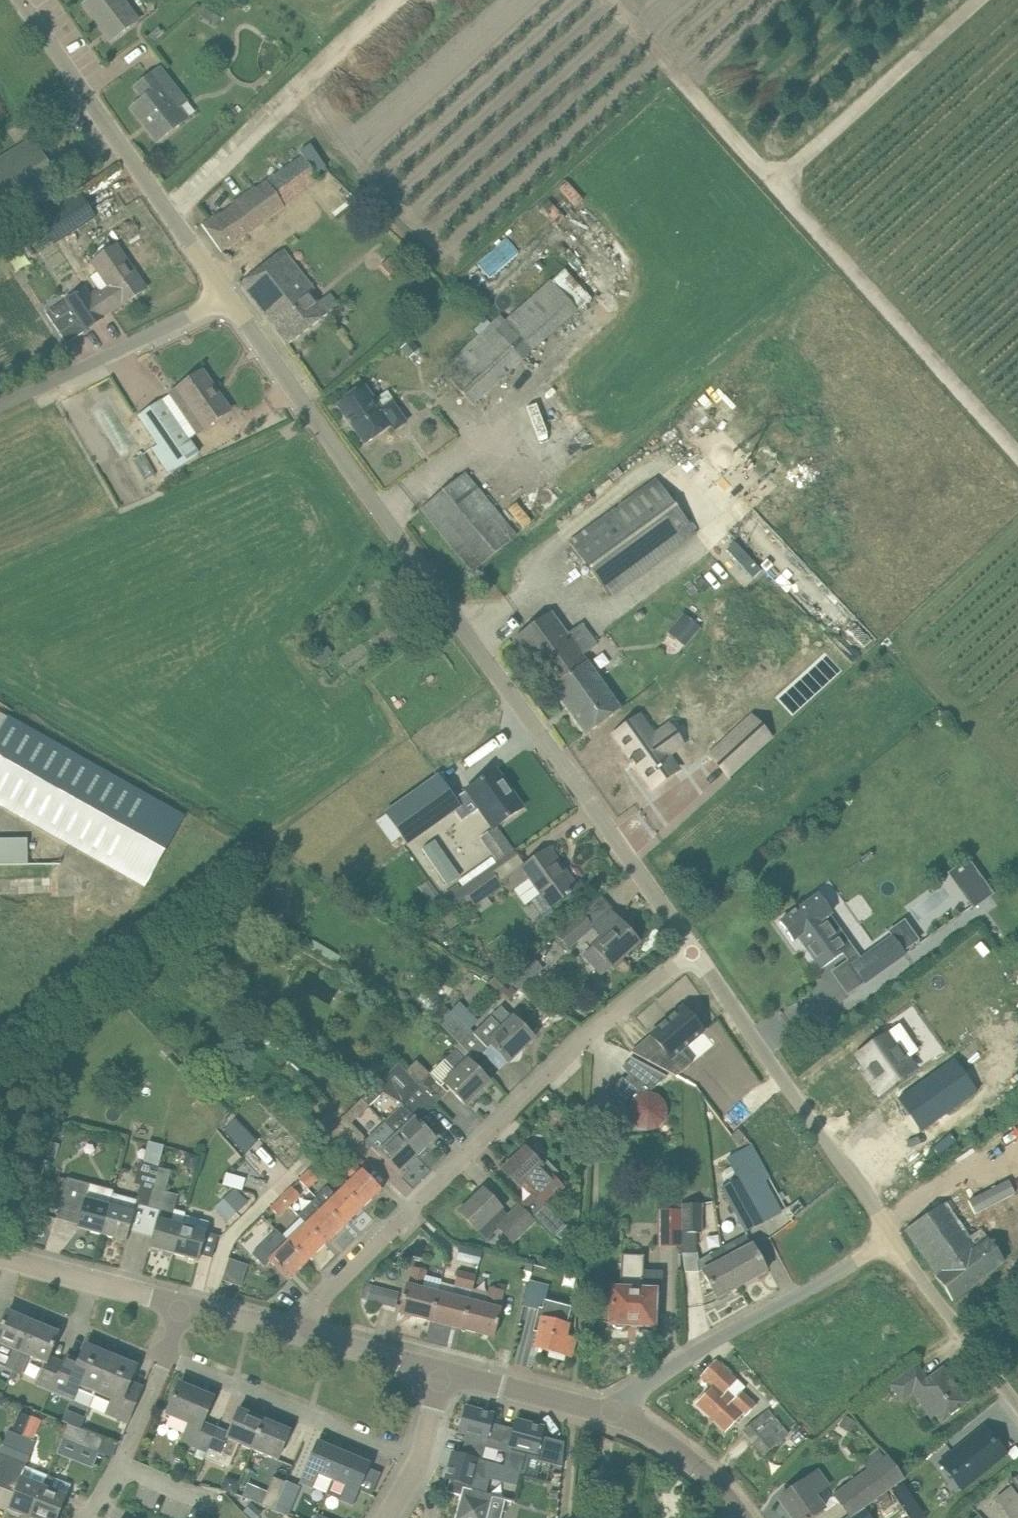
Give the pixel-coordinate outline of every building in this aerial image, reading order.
[(138,20),(122,0),(89,0),(84,4),(112,40),(138,20)] [(146,97),(132,108),(158,142),(187,119),(178,109),(187,102),(160,67),(137,85),(146,97)] [(32,140),(0,160),(0,222),(60,184),(32,140)] [(266,180),(202,224),(222,252),(284,206),(283,205),(266,180)] [(81,195),(48,217),(62,238),(95,216),(81,195)] [(116,245),(99,257),(92,262),(100,272),(98,273),(107,287),(92,297),(84,286),(67,299),(67,300),(87,329),(104,317),(103,316),(122,304),(122,305),(146,289),(116,245)] [(314,288),(283,250),(240,283),(288,344),(327,313),(310,291),(314,288)] [(501,317),(492,325),(443,369),(474,403),(590,297),(564,269),(551,282),(549,281),(504,321),(501,317)] [(67,300),(47,314),(67,343),(87,329),(67,300)] [(200,373),(171,393),(198,432),(229,411),(219,396),(218,397),(200,373)] [(382,408),(366,384),(337,404),(365,444),(392,426),(395,430),(406,422),(392,401),(382,408)] [(188,439),(161,400),(138,415),(158,444),(152,448),(169,473),(198,453),(188,439)] [(465,473),(421,509),(472,571),(516,535),(465,473)] [(657,479),(586,531),(570,542),(609,596),(696,532),(657,479)] [(581,623),(567,635),(550,611),(515,637),(586,734),(621,709),(582,655),(597,644),(581,623)] [(682,612),(667,630),(684,645),(699,626),(682,612)] [(327,647),(319,653),(324,660),(333,654),(327,647)] [(0,732),(0,805),(143,886),(183,815),(9,717),(0,732)] [(640,717),(615,735),(653,787),(677,769),(667,755),(654,736),(640,717)] [(752,717),(710,756),(728,775),(770,737),(752,717)] [(437,777),(386,814),(401,835),(407,844),(455,810),(462,820),(481,807),(495,826),(495,827),(496,826),(521,808),(509,792),(507,793),(492,772),(468,789),(454,799),(438,776),(437,777)] [(486,845),(497,861),(514,849),(502,834),(486,845)] [(511,854),(462,889),(474,905),(507,882),(513,890),(516,888),(527,904),(540,894),(550,907),(578,887),(566,871),(563,873),(546,851),(522,868),(511,854)] [(967,863),(957,870),(968,884),(962,888),(974,905),(990,894),(967,863)] [(832,913),(819,894),(795,911),(794,910),(790,913),(791,914),(780,922),(793,940),(800,936),(806,944),(805,945),(821,968),(847,950),(846,949),(851,945),(850,944),(849,944),(829,915),(832,913)] [(638,942),(612,914),(596,928),(585,916),(560,938),(570,948),(591,928),(598,935),(588,946),(590,948),(584,954),(602,974),(612,965),(612,966),(638,942)] [(905,954),(893,936),(852,965),(865,983),(905,954)] [(452,1011),(451,1012),(445,1006),(433,1016),(459,1043),(472,1031),(452,1011)] [(501,1006),(491,1016),(473,1034),(487,1048),(491,1044),(508,1062),(533,1038),(513,1016),(512,1017),(501,1006)] [(651,1059),(648,1061),(677,1076),(679,1074),(691,1064),(692,1063),(682,1050),(704,1032),(683,1007),(650,1034),(650,1035),(662,1049),(651,1059)] [(885,1036),(858,1055),(883,1091),(900,1079),(915,1068),(908,1057),(917,1051),(899,1025),(896,1028),(885,1036)] [(489,1082),(475,1067),(467,1060),(467,1061),(455,1049),(445,1060),(456,1071),(444,1083),(465,1104),(489,1082)] [(649,1091),(646,1091),(664,1073),(636,1058),(625,1069),(630,1074),(611,1092),(629,1111),(631,1121),(638,1128),(648,1131),(657,1129),(665,1121),(667,1112),(665,1102),(659,1094),(649,1091)] [(954,1059),(898,1098),(921,1131),(977,1092),(954,1059)] [(398,1064),(375,1086),(382,1093),(402,1105),(384,1122),(417,1156),(435,1138),(419,1120),(437,1102),(419,1084),(398,1064)] [(419,1084),(437,1102),(447,1092),(430,1074),(419,1084)] [(361,1099),(344,1115),(334,1124),(355,1145),(364,1136),(351,1123),(368,1106),(361,1099)] [(574,1116),(582,1108),(574,1100),(566,1108),(574,1116)] [(233,1119),(221,1131),(243,1152),(255,1139),(233,1119)] [(334,1124),(326,1132),(325,1133),(346,1154),(355,1145),(334,1124)] [(738,1129),(730,1136),(737,1143),(745,1136),(738,1129)] [(417,1156),(396,1135),(378,1152),(399,1173),(417,1156)] [(523,1184),(545,1206),(564,1187),(557,1180),(560,1177),(545,1162),(542,1165),(525,1147),(503,1169),(520,1186),(523,1184)] [(352,1179),(344,1187),(363,1208),(382,1190),(362,1169),(361,1170),(351,1160),(342,1169),(352,1179)] [(109,1206),(101,1234),(126,1241),(136,1205),(148,1208),(159,1167),(139,1162),(134,1183),(139,1185),(135,1199),(112,1193),(109,1206)] [(731,1182),(737,1178),(731,1166),(724,1170),(731,1182)] [(159,1167),(148,1208),(159,1210),(157,1218),(155,1228),(149,1247),(163,1250),(164,1255),(171,1257),(174,1253),(174,1254),(182,1225),(185,1214),(186,1212),(185,1212),(174,1209),(178,1194),(165,1191),(171,1171),(159,1167)] [(309,1169),(297,1180),(307,1190),(318,1178),(309,1169)] [(773,1216),(748,1172),(737,1178),(731,1182),(720,1188),(738,1221),(757,1210),(764,1221),(773,1216)] [(62,1195),(60,1204),(82,1210),(78,1225),(77,1228),(101,1234),(109,1205),(109,1206),(112,1193),(113,1190),(103,1187),(68,1178),(67,1177),(62,1195)] [(291,1186),(280,1197),(290,1207),(301,1197),(291,1186)] [(363,1208),(344,1187),(335,1195),(327,1187),(317,1197),(325,1206),(345,1226),(363,1208)] [(534,1221),(519,1205),(508,1216),(501,1209),(502,1208),(483,1189),(459,1211),(478,1231),(479,1230),(486,1238),(498,1227),(512,1242),(534,1221)] [(228,1221),(246,1203),(233,1190),(215,1207),(228,1221)] [(982,1224),(960,1191),(905,1229),(937,1276),(936,1277),(952,1300),(1005,1263),(987,1237),(980,1225),(982,1224)] [(290,1207),(280,1197),(269,1208),(279,1218),(290,1207)] [(704,1205),(682,1205),(681,1252),(685,1271),(703,1271),(717,1297),(742,1284),(723,1248),(699,1261),(696,1253),(696,1233),(702,1233),(702,1231),(704,1231),(704,1205)] [(325,1206),(306,1224),(326,1244),(345,1226),(325,1206)] [(182,1225),(174,1254),(199,1260),(204,1241),(209,1221),(185,1214),(182,1225)] [(300,1217),(282,1235),(282,1236),(307,1262),(326,1244),(306,1224),(300,1217)] [(289,1280),(307,1262),(282,1236),(282,1235),(277,1229),(252,1254),(265,1267),(271,1261),(289,1280)] [(747,1236),(723,1248),(742,1284),(767,1271),(753,1245),(752,1245),(747,1236)] [(438,1292),(431,1320),(462,1328),(469,1301),(482,1251),(460,1245),(456,1260),(461,1261),(452,1296),(438,1292)] [(612,1289),(611,1305),(610,1325),(654,1326),(655,1290),(642,1290),(644,1256),(622,1255),(621,1289),(612,1289)] [(229,1259),(222,1280),(233,1284),(240,1262),(229,1259)] [(431,1320),(438,1292),(422,1288),(426,1270),(413,1267),(408,1285),(406,1285),(399,1312),(431,1320)] [(531,1278),(528,1287),(524,1305),(542,1310),(540,1317),(538,1317),(535,1330),(540,1331),(535,1347),(570,1356),(575,1338),(565,1336),(568,1325),(566,1324),(570,1308),(544,1302),(547,1291),(549,1283),(531,1278)] [(371,1285),(367,1300),(382,1304),(386,1289),(371,1285)] [(469,1301),(462,1328),(494,1337),(501,1309),(499,1308),(504,1290),(490,1286),(485,1305),(469,1301)] [(13,1370),(34,1322),(7,1311),(0,1328),(0,1342),(13,1348),(5,1366),(13,1370)] [(34,1322),(13,1370),(21,1373),(29,1355),(46,1361),(36,1384),(51,1390),(62,1363),(49,1357),(59,1333),(34,1322)] [(79,1385),(95,1392),(111,1355),(86,1344),(75,1369),(62,1363),(51,1390),(73,1399),(79,1385)] [(111,1355),(95,1392),(112,1399),(106,1413),(128,1423),(140,1396),(126,1390),(137,1365),(111,1355)] [(737,1380),(730,1373),(716,1360),(701,1376),(713,1387),(697,1403),(726,1430),(742,1413),(745,1416),(756,1404),(741,1391),(735,1398),(728,1391),(737,1380)] [(917,1366),(901,1378),(891,1385),(902,1400),(913,1392),(932,1418),(936,1415),(941,1422),(968,1402),(943,1368),(927,1380),(917,1366)] [(206,1451),(207,1451),(216,1429),(202,1423),(213,1397),(179,1384),(167,1413),(190,1422),(182,1441),(197,1447),(194,1456),(203,1460),(206,1451)] [(465,1407),(458,1431),(464,1433),(467,1433),(466,1437),(466,1438),(463,1449),(461,1454),(481,1460),(485,1446),(507,1452),(511,1436),(512,1433),(513,1429),(509,1428),(497,1424),(492,1423),(494,1414),(465,1407)] [(217,1428),(216,1429),(207,1451),(207,1452),(208,1452),(205,1458),(229,1468),(240,1444),(253,1450),(259,1436),(256,1434),(263,1418),(239,1408),(229,1432),(217,1428)] [(777,1422),(767,1410),(743,1430),(753,1442),(777,1422)] [(290,1430),(263,1418),(256,1434),(259,1436),(253,1450),(277,1460),(290,1430)] [(507,1452),(504,1466),(524,1471),(527,1458),(541,1461),(555,1465),(562,1467),(564,1442),(552,1439),(548,1438),(542,1436),(544,1428),(515,1421),(513,1429),(512,1433),(511,1436),(507,1452)] [(787,1434),(777,1422),(753,1442),(763,1455),(787,1434)] [(68,1424),(62,1438),(97,1453),(103,1440),(68,1424)] [(985,1427),(941,1463),(952,1476),(963,1467),(973,1479),(1005,1452),(985,1427)] [(11,1465),(22,1437),(23,1436),(8,1430),(0,1450),(0,1461),(11,1465)] [(22,1437),(11,1465),(23,1470),(35,1442),(22,1437)] [(308,1464),(301,1482),(312,1487),(327,1493),(332,1479),(344,1452),(318,1442),(308,1464)] [(888,1456),(884,1459),(877,1449),(860,1461),(868,1472),(835,1495),(851,1517),(904,1478),(888,1456)] [(344,1452),(332,1479),(347,1485),(341,1499),(353,1504),(369,1463),(344,1452)] [(454,1452),(446,1479),(450,1480),(464,1483),(463,1487),(463,1488),(486,1494),(486,1493),(490,1479),(517,1486),(520,1473),(523,1474),(524,1471),(504,1466),(481,1460),(461,1454),(454,1452)] [(8,1509),(31,1517),(48,1475),(31,1467),(26,1479),(21,1477),(8,1509)] [(795,1488),(779,1499),(792,1517),(810,1517),(824,1508),(815,1495),(829,1485),(818,1471),(795,1488)] [(31,1517),(58,1517),(67,1496),(66,1495),(70,1484),(48,1475),(31,1517)] [(1015,1478),(1008,1478),(1007,1483),(1010,1487),(995,1498),(1010,1517),(1017,1517),(1017,1476),(1015,1478)] [(274,1510),(286,1482),(273,1477),(261,1505),(274,1510)] [(286,1482),(274,1510),(288,1516),(300,1486),(286,1480),(286,1482)] [(447,1491),(461,1495),(455,1517),(501,1517),(506,1499),(486,1494),(463,1488),(463,1487),(464,1483),(450,1480),(447,1491)] [(260,1502),(265,1489),(246,1482),(241,1495),(260,1502)] [(894,1490),(912,1517),(925,1517),(903,1484),(894,1490)]
